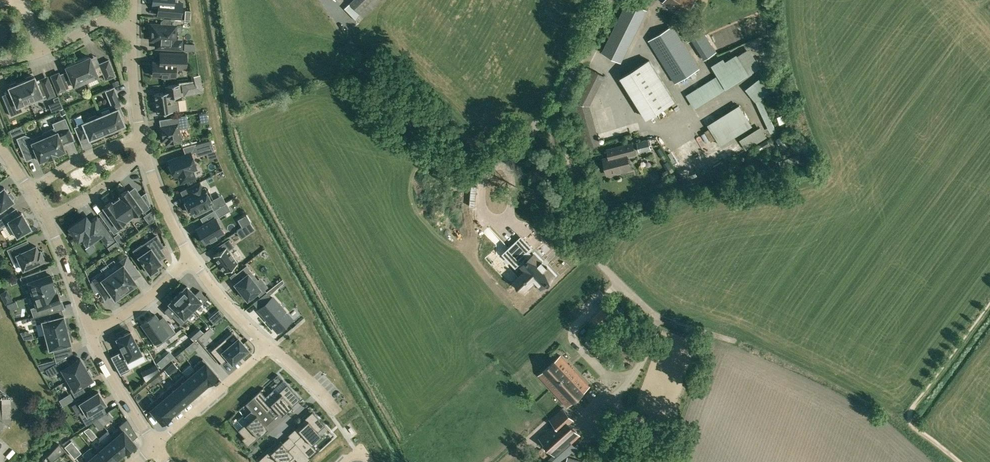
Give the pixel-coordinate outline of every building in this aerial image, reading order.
[(152,6),(158,7),(157,15),(181,17),(182,3),(174,2),(174,0),(152,0),(152,6)] [(344,8),(358,22),(381,0),(352,0),(344,8)] [(695,0),(665,0),(663,2),(684,16),(695,0)] [(628,61),(652,12),(633,2),(609,52),(628,61)] [(160,25),(151,24),(151,25),(150,26),(150,30),(151,32),(150,40),(156,40),(156,47),(181,49),(181,43),(179,41),(173,41),(174,25),(170,25),(171,19),(175,19),(175,18),(164,18),(160,21),(160,25)] [(675,83),(699,68),(672,25),(648,40),(675,83)] [(716,51),(701,27),(689,35),(704,58),(716,51)] [(722,76),(689,93),(696,106),(765,69),(753,47),(729,60),(727,57),(715,63),(722,76)] [(186,68),(186,53),(160,52),(160,61),(153,61),(153,63),(151,64),(151,69),(152,70),(152,75),(175,76),(175,68),(186,68)] [(80,59),(77,60),(85,81),(97,75),(103,73),(105,80),(115,75),(108,59),(99,63),(99,65),(94,67),(90,57),(86,57),(83,58),(80,59)] [(620,77),(645,117),(674,99),(648,59),(620,77)] [(85,81),(77,60),(74,61),(71,63),(68,65),(66,67),(70,77),(65,80),(68,88),(73,85),(74,86),(85,81)] [(589,105),(603,75),(589,68),(572,103),(584,148),(599,144),(589,105)] [(65,89),(58,72),(51,75),(58,92),(65,89)] [(26,80),(21,82),(29,101),(31,100),(32,103),(41,99),(40,97),(46,94),(47,98),(55,95),(50,84),(42,87),(40,81),(37,82),(34,76),(32,77),(31,75),(25,77),(26,80)] [(29,101),(21,82),(16,84),(15,82),(9,84),(10,86),(8,87),(13,99),(5,102),(10,115),(22,111),(20,105),(29,101)] [(194,91),(202,90),(200,82),(193,82),(194,91)] [(157,113),(176,110),(178,110),(177,100),(175,101),(174,96),(181,95),(179,83),(165,85),(166,92),(154,93),(157,113)] [(114,110),(100,115),(107,131),(109,130),(110,132),(117,130),(116,128),(124,124),(120,115),(122,114),(119,105),(121,104),(116,93),(108,96),(114,110)] [(107,131),(100,115),(96,117),(95,115),(87,118),(88,120),(83,123),(83,124),(75,127),(80,139),(88,136),(89,139),(91,138),(92,140),(99,137),(98,135),(107,131)] [(188,127),(186,115),(169,118),(170,124),(159,126),(162,141),(166,140),(166,144),(181,141),(179,129),(188,127)] [(43,133),(52,156),(65,150),(65,149),(64,150),(58,135),(69,130),(64,118),(53,123),(56,132),(52,134),(51,132),(44,133),(43,133)] [(621,129),(612,132),(615,138),(623,135),(621,129)] [(52,156),(43,133),(42,134),(36,139),(37,140),(32,142),(30,137),(24,135),(17,138),(22,150),(33,146),(39,160),(39,161),(52,156)] [(214,150),(211,139),(193,144),(196,155),(214,150)] [(641,152),(649,150),(647,140),(639,142),(641,152)] [(627,155),(635,153),(632,142),(609,148),(611,156),(603,158),(607,175),(631,169),(627,155)] [(196,168),(190,152),(168,160),(169,162),(167,164),(169,169),(171,170),(174,176),(178,175),(181,182),(195,177),(192,170),(196,168)] [(98,166),(105,177),(117,169),(110,158),(98,166)] [(704,182),(702,177),(687,180),(688,185),(704,182)] [(194,216),(212,207),(210,203),(212,202),(211,200),(213,199),(208,188),(205,190),(204,187),(203,188),(200,181),(186,188),(189,195),(183,198),(190,213),(192,212),(194,216)] [(0,210),(14,200),(12,198),(14,197),(10,192),(9,193),(4,187),(0,190),(0,210)] [(116,199),(129,217),(141,209),(143,212),(149,207),(139,195),(134,198),(133,196),(132,196),(127,189),(119,195),(121,197),(116,199)] [(129,217),(116,199),(112,202),(111,201),(103,207),(108,213),(108,214),(109,216),(104,220),(114,232),(119,228),(118,226),(129,217)] [(230,210),(226,202),(214,209),(218,217),(230,210)] [(158,216),(155,210),(148,214),(151,220),(158,216)] [(8,213),(0,219),(0,228),(9,223),(17,236),(31,228),(22,212),(8,220),(5,215),(8,213)] [(90,223),(85,217),(70,227),(78,238),(79,237),(85,246),(86,245),(85,245),(88,243),(89,245),(101,236),(106,242),(105,242),(106,243),(109,241),(112,239),(100,222),(95,226),(92,222),(90,223)] [(215,217),(196,228),(204,243),(210,240),(211,241),(217,237),(216,236),(224,232),(215,217)] [(163,246),(156,236),(156,235),(143,244),(141,245),(145,251),(138,256),(150,273),(158,267),(156,266),(161,262),(159,259),(165,255),(160,248),(163,246)] [(237,263),(228,250),(234,246),(229,239),(217,247),(219,251),(213,255),(225,272),(237,263)] [(520,239),(507,251),(518,262),(531,250),(520,239)] [(34,264),(44,259),(43,257),(45,256),(43,251),(41,252),(40,250),(38,251),(35,245),(29,248),(26,241),(8,249),(13,262),(19,259),(23,269),(28,266),(29,268),(35,266),(34,264)] [(537,253),(524,264),(528,268),(517,278),(525,288),(536,278),(543,285),(556,274),(537,253)] [(124,264),(112,272),(125,290),(129,288),(130,290),(136,285),(135,283),(136,283),(129,272),(135,268),(127,256),(121,260),(124,264)] [(236,273),(240,278),(234,283),(247,299),(248,298),(250,299),(255,295),(254,293),(260,289),(255,282),(258,280),(246,265),(236,273)] [(32,295),(53,287),(51,282),(53,282),(50,273),(43,275),(41,269),(20,277),(23,283),(28,282),(32,295)] [(125,290),(112,272),(101,280),(98,276),(92,280),(101,292),(107,287),(115,298),(115,297),(117,299),(123,294),(122,293),(125,290)] [(203,303),(205,301),(207,298),(199,290),(194,294),(186,285),(177,294),(194,311),(202,302),(203,303)] [(53,287),(32,295),(37,308),(32,310),(34,316),(53,311),(57,310),(55,305),(57,304),(56,301),(60,300),(57,291),(55,292),(53,287)] [(277,331),(291,318),(272,297),(271,298),(266,291),(258,298),(264,304),(258,309),(277,331)] [(186,319),(194,311),(177,294),(169,302),(177,311),(172,315),(182,325),(187,320),(186,319)] [(53,311),(34,316),(31,317),(32,321),(38,319),(39,322),(42,321),(45,335),(67,329),(67,327),(69,327),(67,320),(65,321),(63,315),(64,315),(63,315),(55,317),(53,311)] [(155,314),(141,324),(157,346),(176,332),(168,322),(163,326),(155,314)] [(281,340),(292,334),(288,328),(277,334),(281,340)] [(67,329),(45,335),(49,349),(52,348),(56,363),(65,357),(66,356),(64,349),(66,349),(65,345),(70,343),(70,344),(71,343),(70,341),(72,340),(70,334),(68,334),(67,329)] [(120,351),(110,356),(120,374),(130,369),(126,360),(141,352),(130,331),(116,338),(120,344),(119,344),(122,349),(123,351),(121,352),(120,351)] [(225,338),(211,350),(221,362),(227,357),(232,362),(233,361),(235,359),(236,358),(237,359),(237,358),(240,356),(241,355),(242,353),(246,350),(248,349),(238,337),(230,344),(225,338)] [(190,344),(194,348),(198,344),(194,340),(190,344)] [(590,386),(560,355),(539,374),(568,406),(590,386)] [(49,376),(59,370),(65,380),(86,368),(81,360),(80,358),(69,364),(65,357),(56,363),(45,369),(49,376)] [(192,366),(194,368),(207,383),(207,384),(217,375),(202,358),(192,366)] [(226,368),(231,373),(241,365),(236,359),(226,368)] [(82,385),(92,379),(91,377),(92,376),(89,370),(87,370),(86,368),(65,380),(75,397),(85,390),(82,385)] [(199,391),(207,383),(194,368),(186,375),(199,391)] [(184,374),(175,381),(190,399),(199,391),(186,375),(184,374)] [(190,399),(175,381),(166,389),(181,406),(190,399)] [(300,399),(287,384),(276,394),(272,389),(265,396),(260,390),(253,396),(267,411),(268,411),(273,406),(280,413),(281,415),(286,410),(287,410),(300,399)] [(157,397),(171,414),(181,406),(166,389),(157,397)] [(97,418),(107,412),(102,405),(106,403),(98,391),(79,403),(83,409),(78,412),(86,425),(97,418)] [(59,400),(62,405),(73,399),(70,394),(59,400)] [(5,419),(15,419),(15,396),(6,396),(5,419)] [(248,421),(238,430),(244,436),(242,439),(248,446),(263,432),(268,427),(266,425),(259,418),(266,412),(267,411),(253,396),(245,403),(251,410),(244,416),(248,421)] [(162,423),(171,414),(157,397),(147,405),(162,423)] [(300,422),(302,425),(298,429),(302,433),(294,441),(310,458),(309,457),(316,450),(312,445),(318,440),(316,439),(321,434),(318,431),(324,425),(312,411),(300,422)] [(108,412),(107,412),(97,418),(98,420),(103,425),(112,417),(108,412)] [(580,434),(563,416),(539,438),(556,456),(580,434)] [(110,434),(112,436),(125,451),(135,443),(130,437),(136,432),(127,418),(119,425),(120,426),(110,434)] [(103,426),(98,420),(94,423),(100,429),(103,426)] [(87,432),(92,438),(95,435),(90,429),(87,432)] [(116,459),(125,451),(112,436),(103,444),(116,459)] [(65,446),(74,457),(81,452),(71,440),(65,446)] [(310,458),(294,441),(293,441),(295,443),(288,449),(280,440),(276,444),(271,448),(258,460),(260,461),(285,461),(287,460),(290,461),(295,458),(298,461),(305,461),(310,458)] [(116,459),(103,444),(94,451),(103,461),(112,461),(116,459)] [(94,451),(95,453),(86,461),(87,461),(103,461),(94,451)]
